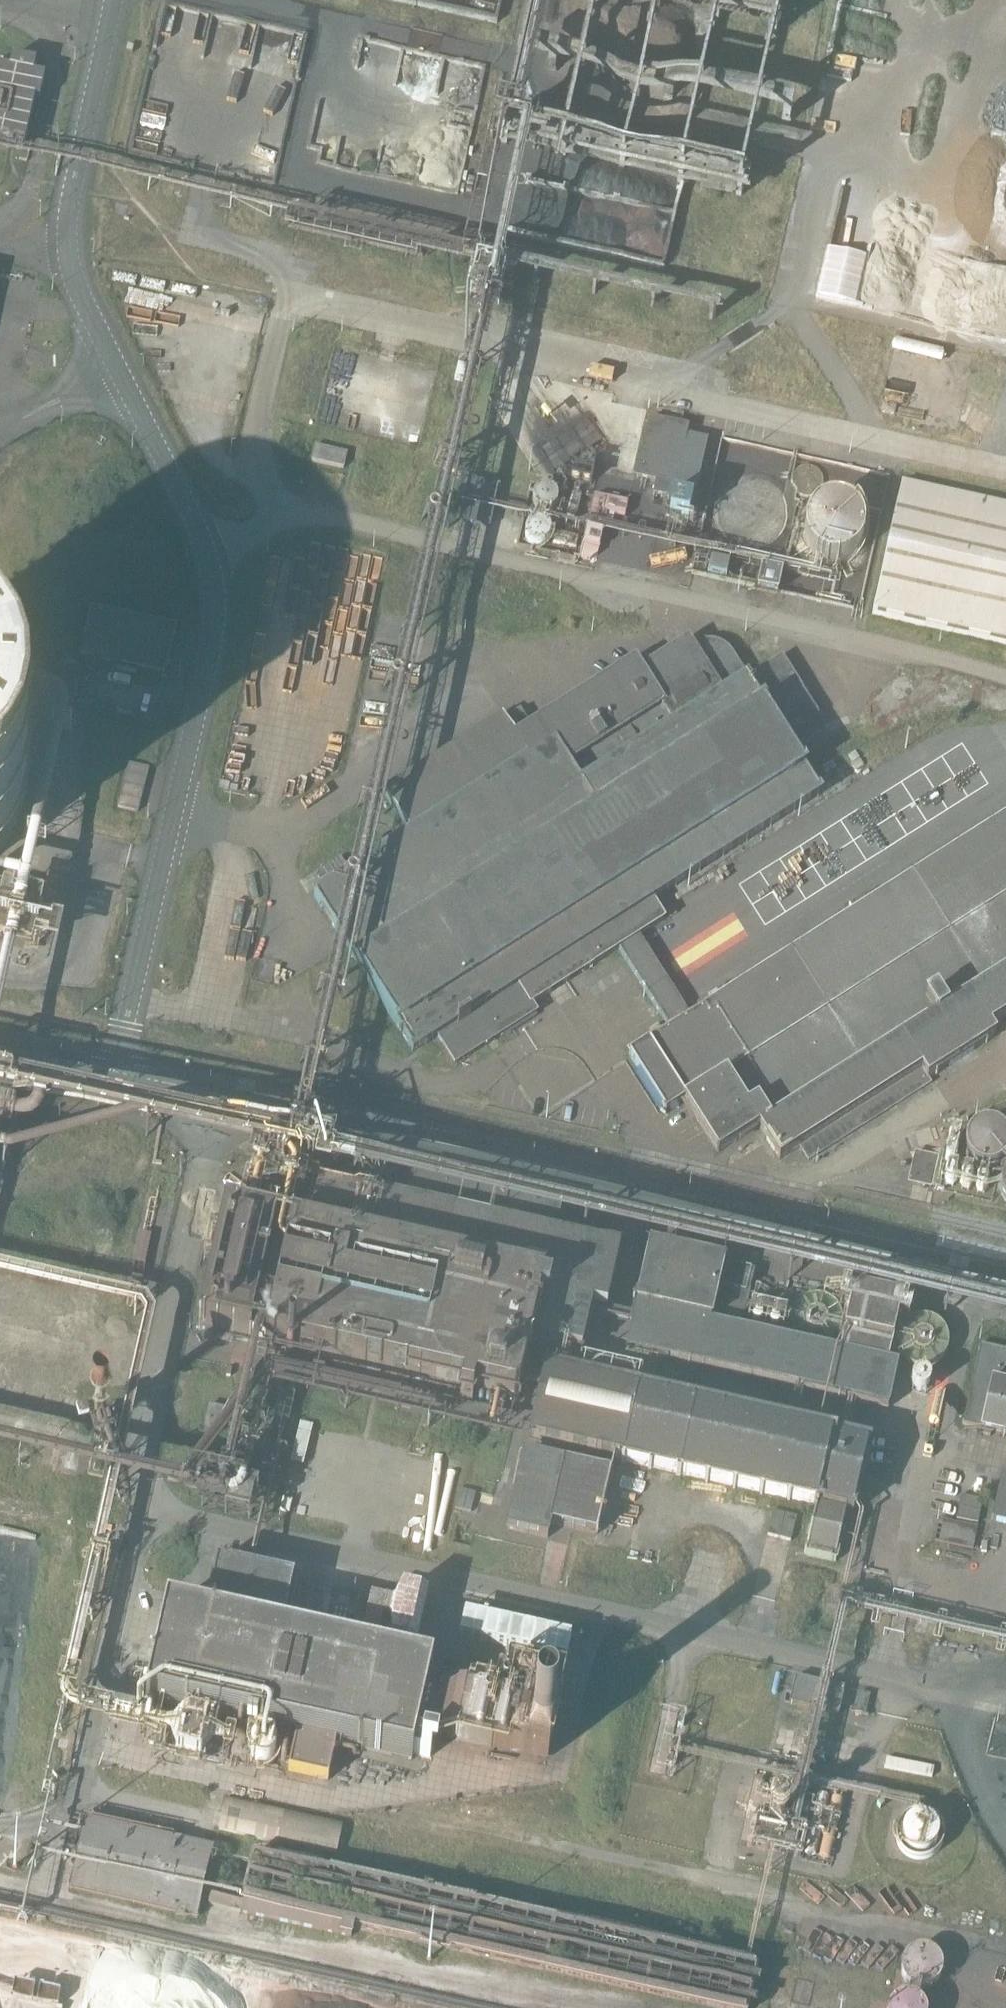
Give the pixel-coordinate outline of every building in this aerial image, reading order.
[(738,191),(755,112),(793,120),(792,112),(759,105),(779,10),(730,0),(562,0),(565,23),(551,25),(549,11),(547,20),(529,42),(538,50),(489,56),(487,69),(489,85),(514,90),(516,105),(527,107),(522,128),(551,152),(738,191)] [(9,56),(6,68),(0,67),(0,142),(23,147),(33,100),(38,101),(44,76),(31,74),(34,62),(9,56)] [(688,428),(650,420),(637,477),(657,482),(654,495),(692,504),(708,434),(688,430),(688,428)] [(346,454),(314,447),(311,461),(343,469),(346,454)] [(830,484),(828,478),(826,474),(821,471),(815,470),(811,471),(807,474),(804,478),(803,484),(803,488),(806,493),(810,496),(815,497),(821,496),(825,494),(828,490),(830,484)] [(871,616),(1005,646),(1005,500),(902,477),(885,552),(884,556),(871,616)] [(497,488),(469,481),(460,520),(488,527),(497,488)] [(786,517),(785,510),(783,503),(780,498),(775,492),(770,488),(764,485),(759,484),(752,483),(744,485),(740,486),(734,489),(729,494),(726,498),(722,505),(720,511),(720,517),(721,523),(722,529),(725,535),(730,540),(735,544),(741,548),(748,549),(752,550),(758,549),(765,548),(772,544),(776,540),(781,535),(784,529),(786,523),(786,517)] [(627,504),(595,496),(581,559),(589,561),(597,555),(606,513),(624,517),(627,504)] [(692,505),(667,499),(664,516),(688,521),(692,505)] [(862,535),(861,529),(860,524),(858,520),(854,515),(849,511),(845,509),(840,507),(833,506),(829,507),(824,508),(818,511),(814,514),(811,516),(808,522),(806,528),(805,534),(805,539),(806,544),(809,549),(812,554),(816,558),(821,561),(831,564),(838,563),(843,562),(849,559),(853,556),(857,552),(859,547),(862,540),(862,535)] [(710,561),(707,574),(726,578),(729,565),(710,561)] [(781,573),(762,569),(758,588),(777,592),(781,573)] [(530,1004),(618,949),(638,936),(664,920),(651,901),(819,794),(783,738),(818,716),(781,657),(746,679),(745,678),(769,662),(754,637),(729,652),(726,650),(723,648),(720,646),(716,645),(713,644),(710,643),(706,642),(703,642),(699,642),(695,642),(692,643),(688,644),(687,642),(655,661),(649,652),(529,729),(519,712),(504,721),(502,717),(383,792),(405,827),(382,842),(387,850),(314,896),(412,1052),(436,1036),(454,1063),(535,1011),(530,1004)] [(27,779),(26,768),(24,757),(21,746),(17,735),(12,726),(6,716),(0,709),(0,853),(1,851),(8,842),(14,833),(19,823),(22,812),(25,801),(26,790),(27,779)] [(26,763),(24,764),(25,788),(27,788),(35,787),(34,784),(34,763),(33,763),(26,763)] [(126,763),(117,807),(137,811),(147,768),(126,763)] [(618,949),(669,1030),(628,1055),(664,1111),(683,1099),(718,1153),(759,1127),(779,1160),(800,1147),(808,1160),(929,1083),(926,1079),(994,1036),(988,1027),(1005,1015),(1005,816),(871,902),(866,895),(849,906),(853,913),(689,1017),(638,936),(618,949)] [(15,898),(29,901),(33,886),(34,881),(19,878),(15,898)] [(1004,1131),(999,1128),(994,1126),(989,1125),(983,1126),(978,1128),(973,1131),(970,1136),(968,1141),(967,1147),(968,1152),(970,1157),(974,1162),(978,1165),(983,1167),(989,1168),(994,1167),(999,1165),(1004,1162),(1005,1159),(1005,1134),(1004,1131)] [(937,1157),(915,1153),(909,1182),(931,1187),(937,1157)] [(226,1216),(201,1326),(516,1394),(530,1336),(595,1349),(617,1251),(559,1238),(566,1206),(418,1173),(411,1206),(319,1186),(309,1234),(226,1216)] [(255,1178),(252,1190),(276,1196),(279,1183),(255,1178)] [(723,1264),(649,1248),(636,1306),(635,1306),(635,1308),(626,1351),(887,1408),(896,1367),(886,1364),(896,1319),(907,1322),(911,1305),(842,1290),(839,1307),(849,1309),(839,1353),(740,1332),(752,1274),(722,1268),(723,1264)] [(840,1323),(840,1319),(840,1314),(838,1309),(836,1305),(833,1301),(829,1298),(825,1296),(820,1295),(815,1294),(810,1295),(805,1297),(801,1299),(798,1303),(795,1307),(793,1311),(792,1316),(792,1321),(793,1326),(795,1330),(798,1334),(801,1338),(806,1340),(810,1342),(815,1343),(820,1343),(825,1341),(829,1339),(833,1336),(836,1332),(839,1328),(840,1323)] [(944,1350),(945,1344),(944,1339),(942,1334),(939,1329),(935,1326),(930,1323),(924,1322),(919,1323),(914,1324),(909,1327),(905,1331),(903,1336),(901,1341),(901,1347),(903,1352),(905,1357),(909,1361),(914,1364),(919,1366),(924,1366),(930,1365),(935,1363),(939,1359),(942,1355),(944,1350)] [(979,1345),(961,1425),(1005,1435),(1005,1351),(979,1345)] [(532,1431),(529,1441),(592,1455),(597,1456),(613,1460),(617,1461),(621,1461),(623,1462),(648,1467),(650,1468),(660,1470),(676,1474),(680,1474),(690,1477),(705,1480),(707,1481),(732,1486),(734,1487),(760,1492),(762,1493),(775,1496),(787,1498),(789,1499),(815,1505),(805,1548),(804,1550),(803,1555),(805,1555),(835,1562),(836,1555),(841,1534),(842,1529),(845,1517),(846,1513),(846,1511),(853,1513),(854,1508),(855,1504),(856,1498),(857,1492),(857,1491),(861,1473),(867,1447),(864,1446),(859,1445),(858,1445),(852,1444),(836,1440),(835,1440),(781,1428),(780,1427),(712,1412),(706,1411),(696,1408),(667,1402),(635,1395),(635,1390),(621,1387),(615,1385),(612,1389),(609,1388),(608,1384),(589,1379),(586,1383),(581,1382),(577,1369),(578,1366),(578,1365),(569,1363),(568,1364),(568,1367),(565,1371),(559,1377),(552,1376),(544,1374),(544,1377),(539,1396),(539,1399),(534,1418),(532,1431)] [(224,1410),(208,1406),(203,1429),(219,1433),(224,1410)] [(348,1460),(351,1435),(304,1429),(300,1454),(348,1460)] [(617,1461),(613,1460),(609,1475),(523,1455),(506,1529),(547,1538),(550,1524),(596,1535),(608,1485),(612,1486),(617,1461)] [(1002,1476),(992,1520),(1005,1523),(1005,1477),(1002,1476)] [(462,1487),(456,1504),(470,1509),(476,1493),(462,1487)] [(962,1495),(958,1516),(977,1520),(981,1499),(962,1495)] [(796,1516),(772,1511),(767,1536),(790,1541),(796,1516)] [(293,1580),(216,1563),(204,1618),(166,1609),(145,1701),(296,1735),(287,1771),(327,1780),(335,1744),(411,1761),(431,1669),(355,1652),(356,1649),(317,1640),(316,1643),(281,1635),(293,1580)] [(385,1635),(386,1627),(387,1625),(387,1624),(383,1623),(380,1623),(379,1623),(380,1619),(388,1621),(389,1617),(389,1614),(390,1610),(382,1609),(384,1602),(373,1600),(362,1648),(373,1651),(377,1633),(385,1635)] [(561,1682),(509,1671),(503,1699),(554,1711),(561,1682)] [(844,1688),(794,1677),(789,1704),(838,1715),(844,1688)] [(870,1694),(859,1692),(855,1713),(865,1715),(870,1694)] [(499,1707),(465,1699),(456,1740),(490,1748),(490,1747),(539,1758),(548,1718),(499,1708),(499,1707)] [(148,1720),(146,1729),(144,1737),(143,1743),(154,1745),(162,1709),(151,1707),(149,1715),(148,1720)] [(342,1825),(225,1799),(218,1830),(335,1856),(342,1825)] [(754,1841),(772,1845),(775,1835),(770,1834),(773,1822),(759,1819),(754,1841)] [(212,1848),(85,1820),(70,1888),(197,1916),(212,1848)] [(935,1842),(936,1837),(935,1831),(933,1827),(929,1823),(924,1820),(919,1820),(913,1820),(909,1823),(905,1827),(902,1832),(902,1837),(902,1842),(905,1847),(909,1851),(914,1853),(919,1854),(924,1853),(929,1851),(933,1847),(935,1842)] [(277,1861),(268,1859),(253,1855),(251,1861),(251,1862),(250,1869),(246,1887),(242,1903),(242,1904),(240,1912),(247,1914),(255,1916),(295,1924),(350,1937),(352,1928),(406,1940),(407,1940),(415,1942),(416,1942),(442,1948),(442,1949),(445,1949),(595,1982),(710,2007),(747,2007),(756,1968),(752,1967),(653,1945),(646,1943),(630,1940),(629,1940),(556,1923),(555,1923),(479,1906),(472,1905),(456,1901),(456,1900),(453,1899),(453,1900),(429,1895),(418,1893),(352,1878),(330,1873),(277,1861)]
